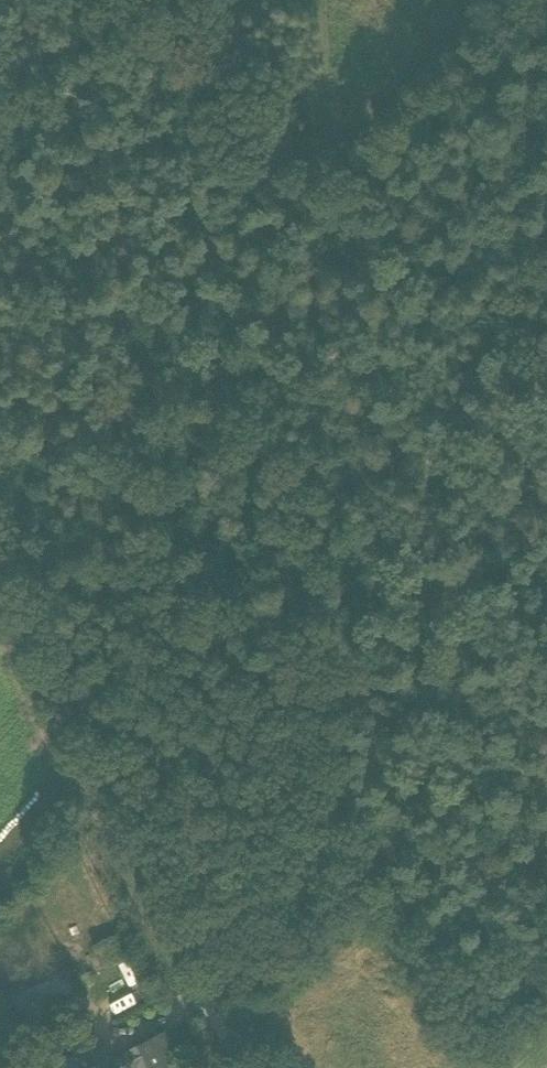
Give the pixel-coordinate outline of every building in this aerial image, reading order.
[(184,1067),(166,1032),(124,1055),(124,1056),(111,1063),(101,1043),(80,1054),(86,1067),(183,1067),(184,1067)]
